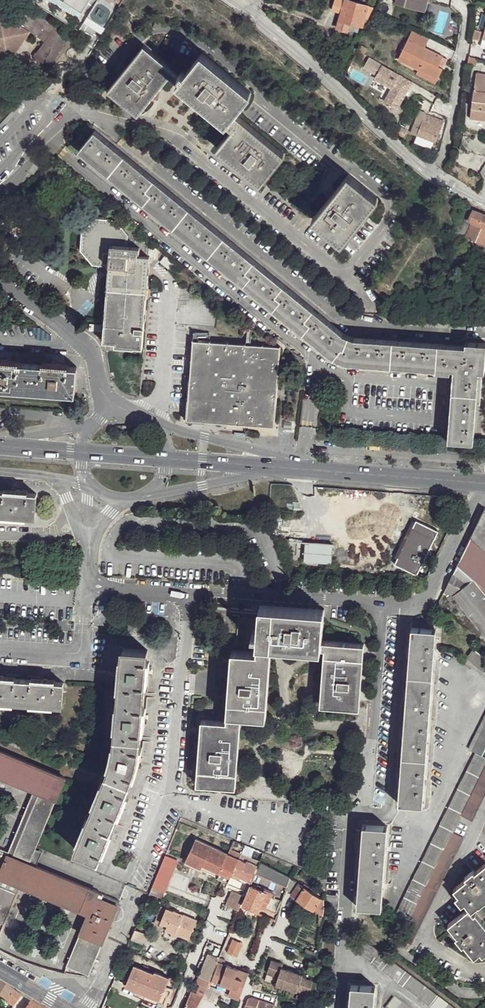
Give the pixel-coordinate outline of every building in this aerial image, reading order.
[(82,13),(89,0),(61,0),(82,13)] [(104,26),(114,10),(109,6),(99,0),(96,0),(87,16),(104,26)] [(352,0),(334,0),(332,9),(341,12),(338,28),(348,31),(350,22),(352,14),(365,16),(368,17),(370,4),(352,0)] [(398,3),(427,11),(430,0),(399,0),(398,3)] [(120,5),(112,1),(109,6),(114,10),(116,11),(120,5)] [(0,6),(0,62),(9,68),(32,35),(34,31),(16,18),(0,6)] [(67,37),(25,6),(16,18),(34,31),(32,35),(43,42),(33,57),(47,67),(67,37)] [(365,16),(352,14),(350,22),(362,25),(365,16)] [(430,40),(414,32),(399,59),(439,79),(444,68),(439,66),(444,57),(426,48),(430,40)] [(181,78),(141,46),(106,89),(136,114),(167,77),(176,84),(181,78)] [(249,94),(200,53),(181,78),(176,84),(226,124),(234,113),(249,94)] [(384,65),(371,57),(365,67),(378,75),(376,78),(393,89),(385,102),(398,109),(414,82),(384,65)] [(439,79),(399,59),(396,64),(401,66),(402,64),(419,72),(417,74),(437,84),(439,79)] [(477,73),(469,119),(484,121),(484,74),(477,73)] [(283,154),(234,113),(226,124),(231,128),(216,148),(260,184),(283,154)] [(444,122),(425,114),(418,134),(435,141),(444,122)] [(95,130),(79,149),(335,359),(344,362),(435,369),(435,371),(452,372),(448,440),(472,442),(479,371),(481,371),(483,371),(484,355),(484,344),(465,342),(464,346),(353,338),(342,333),(95,130)] [(377,200),(347,174),(310,219),(341,243),(377,200)] [(473,211),(469,221),(471,222),(466,235),(484,244),(484,243),(484,215),(473,211)] [(114,220),(96,219),(80,231),(80,250),(93,265),(108,266),(102,340),(114,341),(114,345),(142,347),(148,240),(125,223),(121,227),(114,220)] [(465,223),(458,220),(451,234),(458,238),(461,233),(465,223)] [(469,221),(467,220),(465,223),(461,233),(466,235),(471,222),(469,221)] [(279,347),(191,340),(187,419),(273,425),(279,347)] [(0,360),(0,385),(74,391),(76,365),(0,360)] [(34,517),(36,494),(21,493),(16,492),(0,491),(0,514),(34,517)] [(484,509),(479,521),(443,591),(454,596),(484,634),(484,509)] [(417,576),(438,534),(416,522),(395,565),(417,576)] [(330,543),(303,540),(301,560),(329,562),(330,543)] [(324,609),(261,604),(258,643),(272,644),(322,648),(322,641),(324,609)] [(435,630),(410,628),(397,804),(422,807),(435,630)] [(365,644),(322,641),(322,648),(325,649),(320,705),(360,708),(365,644)] [(272,644),(258,643),(227,715),(241,716),(266,718),(272,644)] [(146,649),(121,648),(115,737),(109,766),(100,788),(75,849),(98,859),(104,844),(105,841),(123,798),(124,794),(135,764),(136,759),(138,751),(140,740),(142,724),(142,719),(145,669),(146,665),(146,649)] [(480,654),(474,649),(463,660),(470,666),(480,654)] [(480,654),(470,666),(484,679),(484,659),(480,654)] [(61,704),(63,683),(47,681),(42,680),(4,678),(0,678),(0,700),(61,704)] [(241,716),(227,715),(226,721),(202,719),(196,783),(236,787),(241,716)] [(469,749),(475,752),(481,756),(484,748),(484,716),(469,749)] [(34,791),(9,851),(0,848),(0,876),(21,885),(88,913),(67,966),(88,975),(118,905),(108,901),(110,896),(30,862),(30,860),(36,846),(48,819),(66,773),(0,746),(0,776),(34,791)] [(475,752),(394,916),(404,921),(484,760),(484,757),(481,756),(475,752)] [(459,815),(471,821),(484,792),(484,764),(459,815)] [(386,827),(362,826),(356,907),(380,909),(386,827)] [(462,837),(451,831),(398,939),(408,945),(462,837)] [(218,873),(227,853),(194,840),(183,865),(206,876),(209,870),(218,874),(218,873)] [(181,859),(166,852),(152,884),(154,885),(167,890),(181,859)] [(239,859),(227,853),(218,873),(230,878),(232,874),(239,859)] [(260,862),(241,854),(239,859),(232,874),(251,882),(260,862)] [(289,876),(260,862),(251,882),(254,884),(258,874),(286,886),(289,876)] [(484,862),(474,871),(472,869),(463,876),(464,878),(452,887),(455,893),(453,896),(460,904),(463,902),(466,907),(446,923),(454,934),(452,936),(460,946),(462,944),(471,956),(476,952),(479,955),(484,950),(484,924),(475,911),(472,914),(469,911),(476,905),(477,906),(484,900),(484,863),(484,862)] [(230,878),(218,873),(218,874),(216,878),(226,883),(230,878)] [(0,876),(0,918),(6,921),(21,885),(0,876)] [(319,897),(289,876),(286,886),(285,889),(291,892),(290,894),(312,908),(314,906),(319,897)] [(254,888),(249,886),(245,897),(241,904),(257,911),(259,907),(275,915),(280,901),(272,898),(273,895),(269,893),(270,891),(256,884),(254,888)] [(241,904),(245,897),(232,891),(225,906),(238,912),(241,904)] [(324,901),(319,897),(314,906),(321,911),(323,905),(324,901)] [(165,906),(159,904),(153,920),(158,922),(158,923),(165,926),(165,927),(187,937),(195,918),(173,908),(173,909),(165,906)] [(257,911),(241,904),(238,912),(253,919),(257,911)] [(150,930),(136,925),(133,933),(146,939),(150,930)] [(241,942),(232,939),(226,953),(236,956),(241,942)] [(209,953),(201,976),(211,979),(218,962),(220,956),(209,953)] [(388,960),(380,970),(432,1007),(454,1007),(388,960)] [(284,965),(272,961),(267,974),(278,978),(275,985),(309,997),(312,983),(301,980),(303,977),(283,969),(284,965)] [(237,969),(218,962),(211,979),(229,987),(226,995),(238,999),(245,980),(235,976),(237,969)] [(153,973),(133,965),(125,984),(159,997),(167,975),(154,970),(153,973)] [(247,973),(237,969),(235,976),(245,980),(247,973)] [(201,976),(200,975),(197,982),(208,986),(211,979),(201,976)] [(0,984),(0,999),(13,1007),(20,996),(0,984)] [(351,985),(349,1007),(374,1007),(375,987),(351,985)] [(221,990),(208,986),(204,996),(217,1004),(221,990)] [(191,992),(183,1007),(199,1007),(204,996),(191,992)] [(392,997),(384,1007),(406,1007),(392,997)] [(23,998),(17,1007),(26,1007),(30,1002),(23,998)] [(256,1003),(257,1002),(246,999),(243,1007),(255,1007),(256,1003)] [(258,999),(257,1001),(257,1002),(256,1003),(255,1007),(271,1007),(272,1006),(272,1004),(258,999)]
